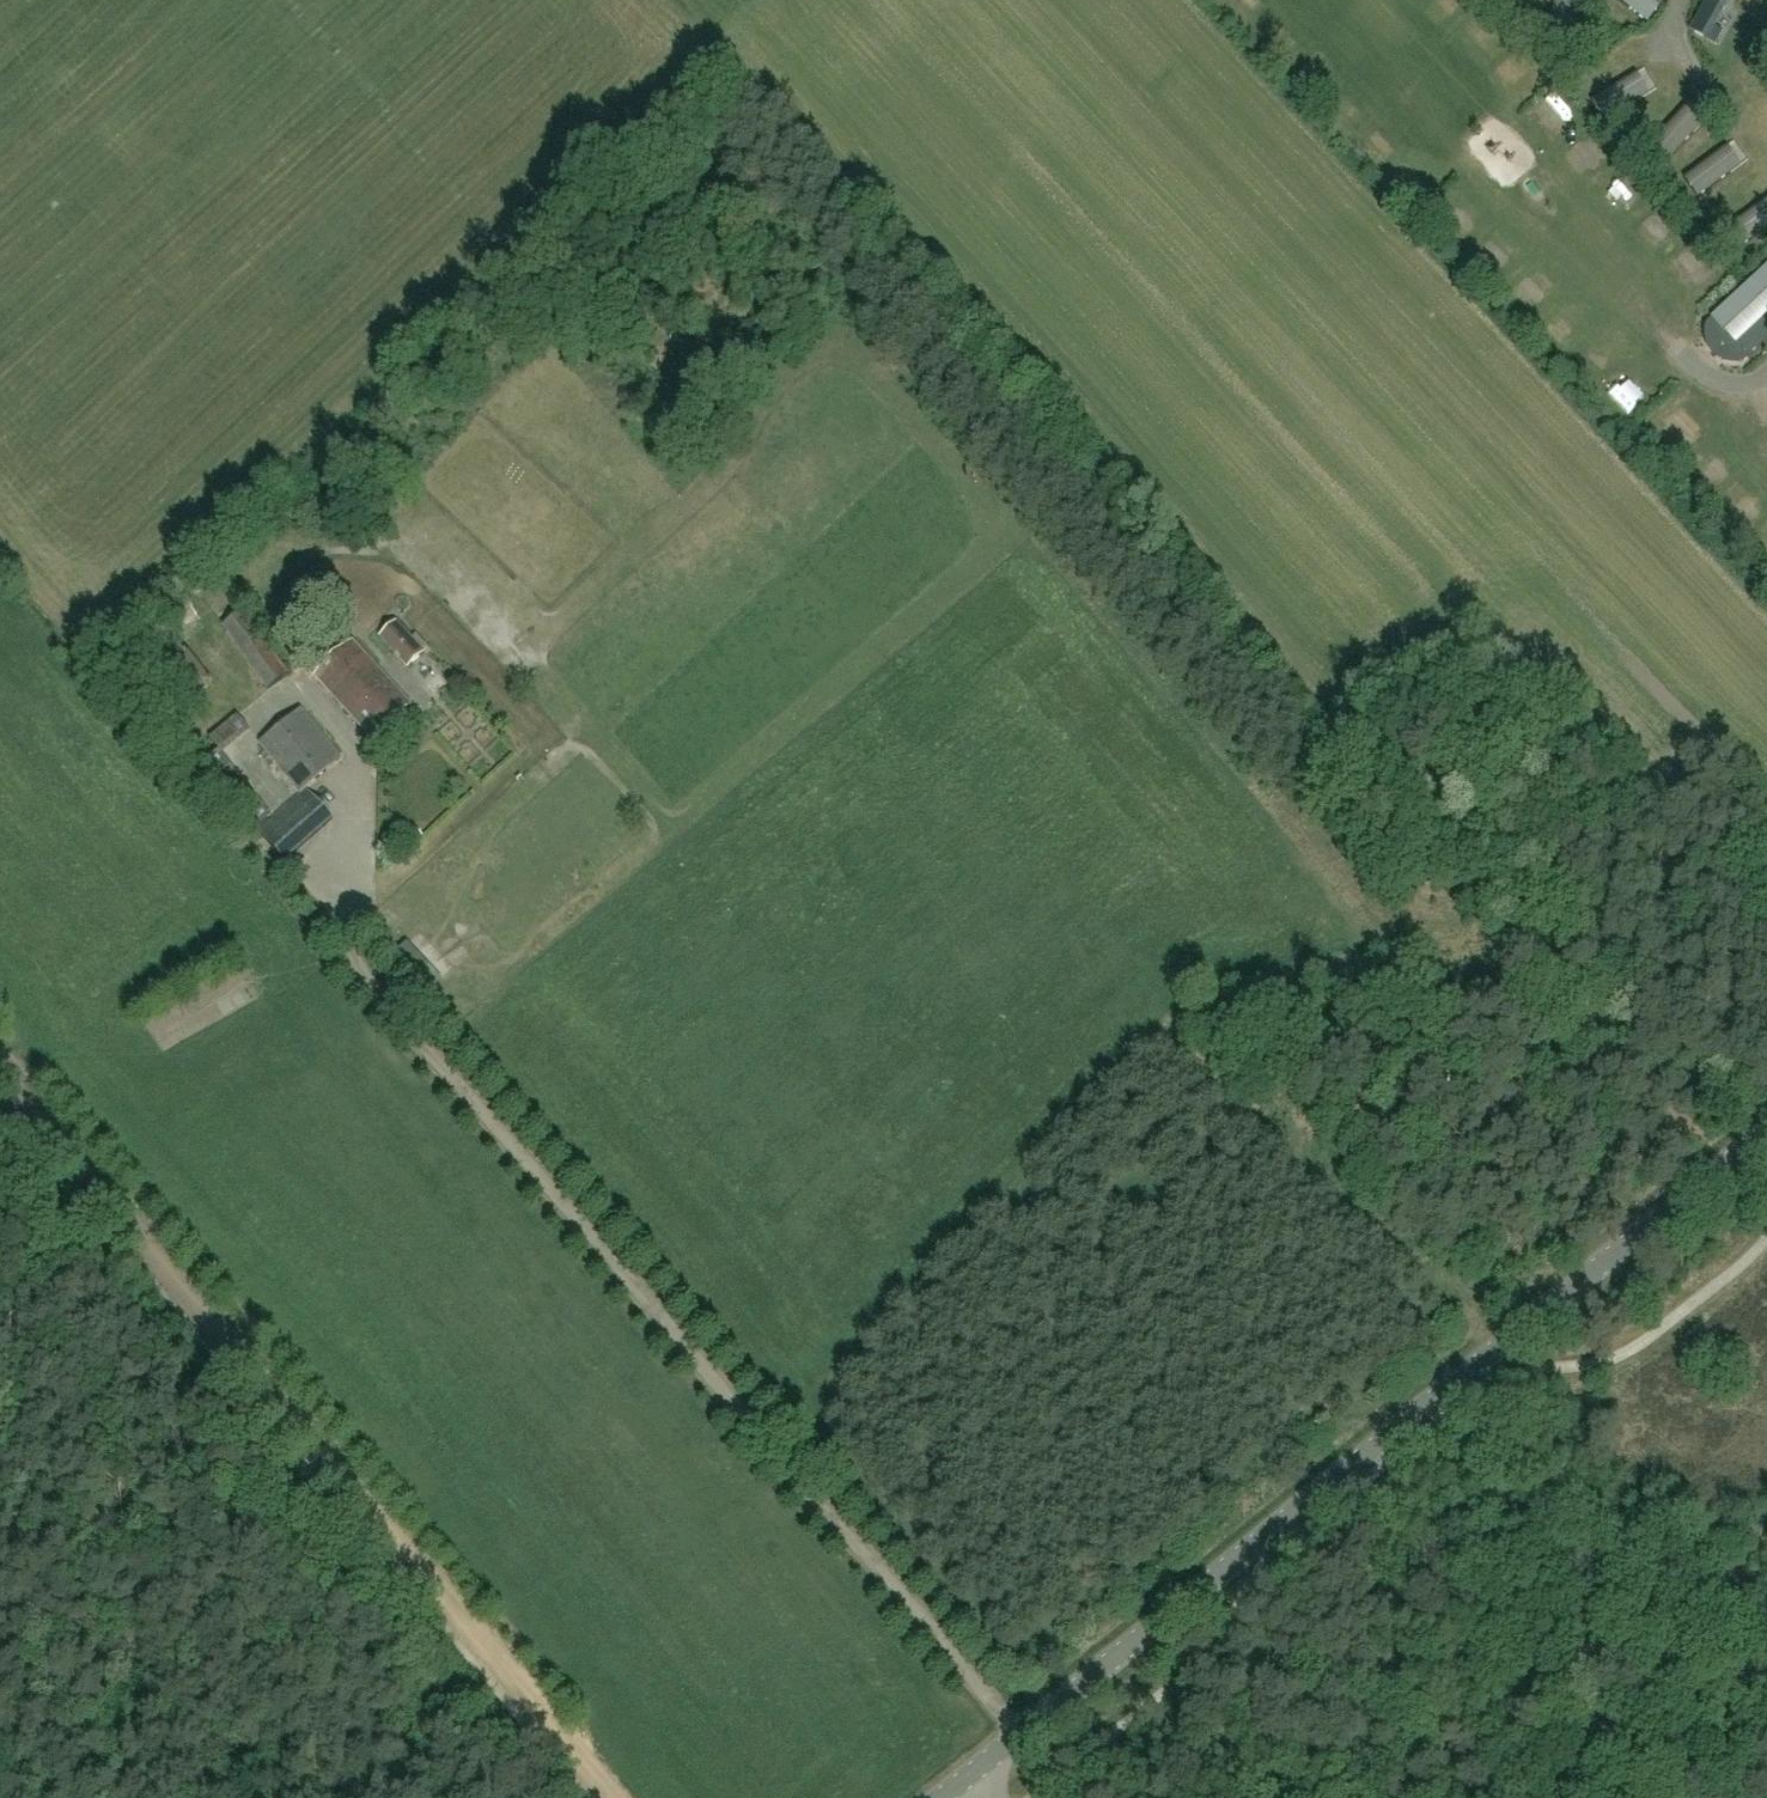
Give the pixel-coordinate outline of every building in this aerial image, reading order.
[(1660,0),(1622,0),(1648,21),(1663,2),(1660,0)] [(1553,13),(1548,53),(1572,56),(1577,16),(1553,13)] [(1626,79),(1591,100),(1604,121),(1638,99),(1626,79)] [(1677,115),(1649,145),(1667,161),(1694,131),(1677,115)] [(1595,136),(1576,152),(1594,173),(1613,156),(1595,136)] [(1717,153),(1684,177),(1698,197),(1731,172),(1717,153)] [(1727,228),(1741,247),(1766,228),(1766,214),(1760,204),(1727,228)] [(1684,256),(1693,279),(1715,270),(1705,247),(1684,256)] [(1742,362),(1766,338),(1766,270),(1708,325),(1709,347),(1713,347),(1720,355),(1720,359),(1742,362)] [(1615,397),(1631,414),(1654,391),(1638,374),(1615,397)] [(268,689),(289,673),(245,611),(224,625),(268,689)] [(409,667),(425,650),(398,621),(380,637),(409,667)] [(373,739),(410,705),(353,642),(316,676),(373,739)] [(301,792),(343,759),(302,709),(261,742),(301,792)] [(256,828),(273,815),(223,753),(251,731),(238,715),(210,737),(220,749),(203,763),(256,828)] [(273,815),(256,828),(286,861),(334,817),(308,787),(302,792),(273,815)]
